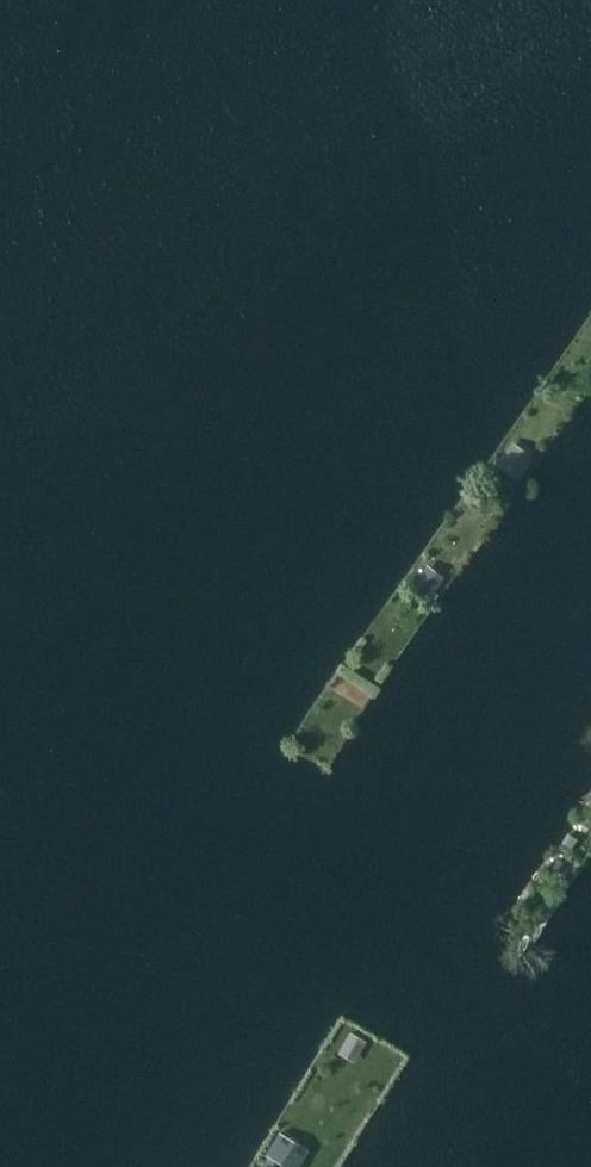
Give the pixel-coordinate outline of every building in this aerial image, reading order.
[(474,493),(466,504),(483,517),(491,506),(474,493)] [(569,833),(560,847),(570,854),(579,840),(569,833)] [(559,859),(552,869),(560,874),(567,864),(559,859)] [(348,1035),(341,1048),(355,1056),(363,1042),(348,1035)] [(266,1154),(269,1156),(267,1161),(273,1164),(275,1160),(287,1166),(299,1166),(308,1151),(279,1133),(266,1154)]
